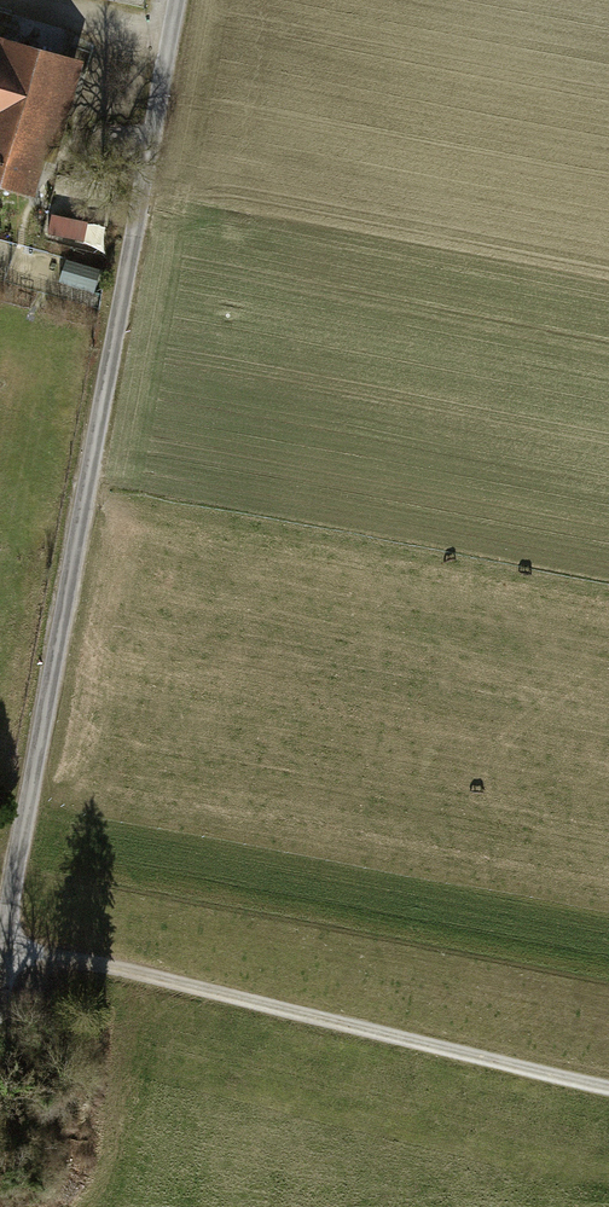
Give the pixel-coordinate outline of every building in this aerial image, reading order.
[(37,194),(49,148),(65,153),(90,61),(6,38),(7,33),(0,31),(0,184),(37,194)] [(53,217),(49,237),(85,244),(89,224),(53,217)] [(104,275),(70,265),(63,288),(97,298),(104,275)]
